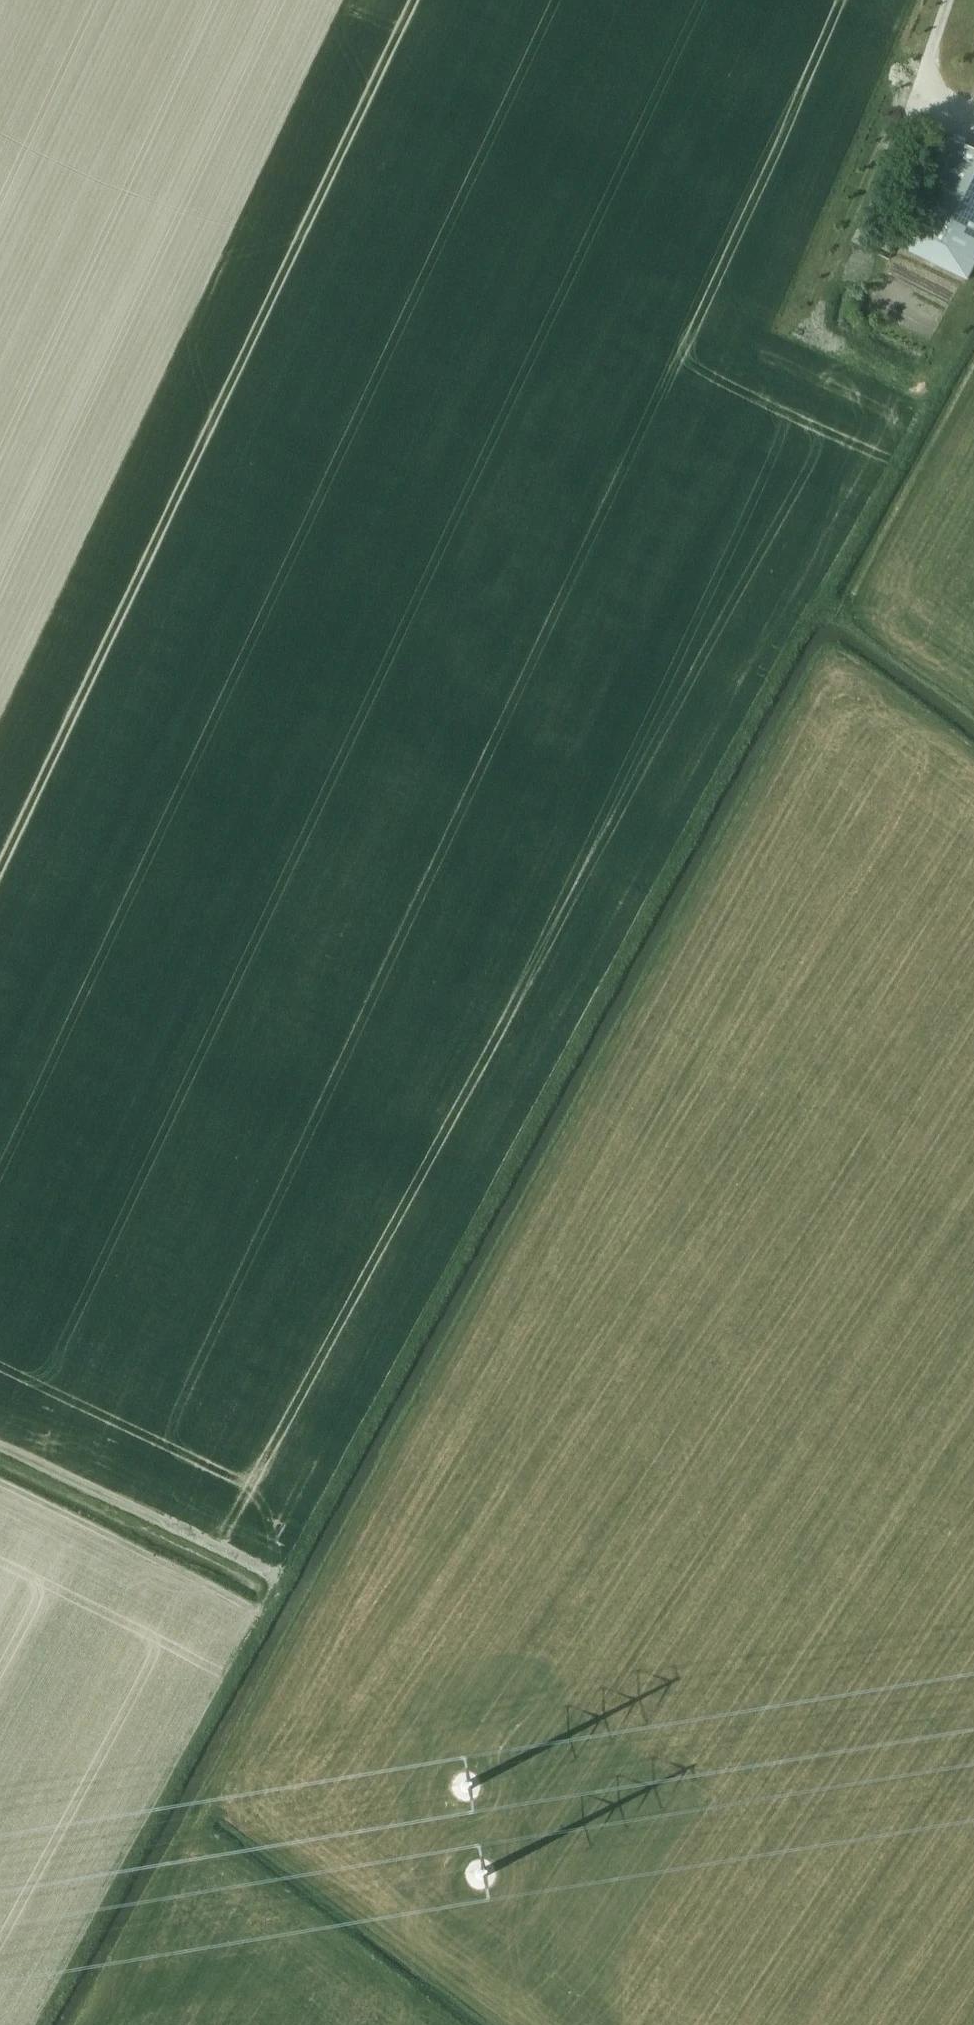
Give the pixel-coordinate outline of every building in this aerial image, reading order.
[(966,280),(973,264),(973,151),(947,138),(895,245),(966,280)]
